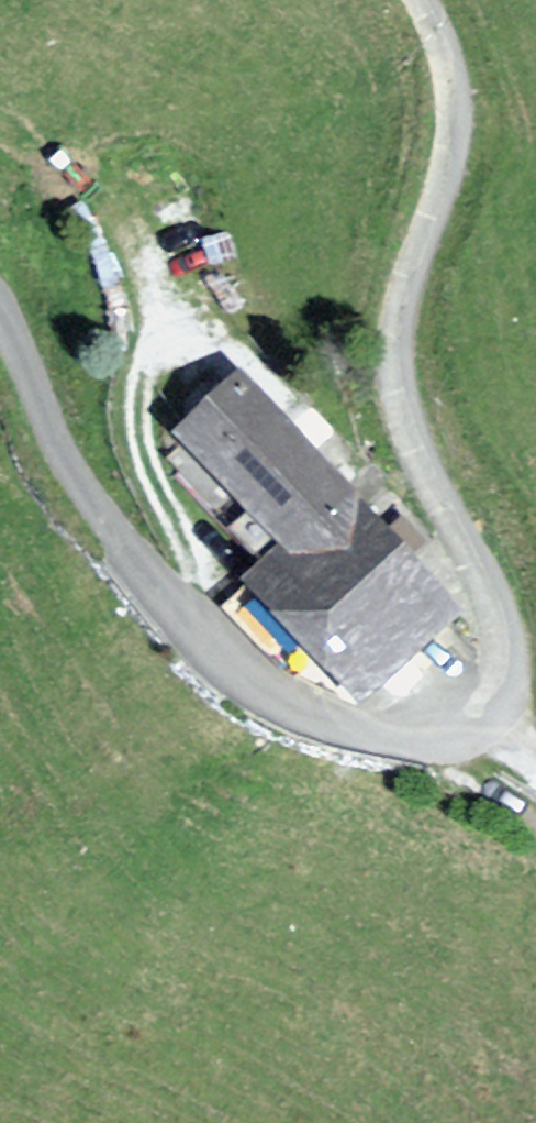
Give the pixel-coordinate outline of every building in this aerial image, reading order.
[(369,708),(468,613),(251,386),(183,450),(290,562),(258,592),(369,708)]
